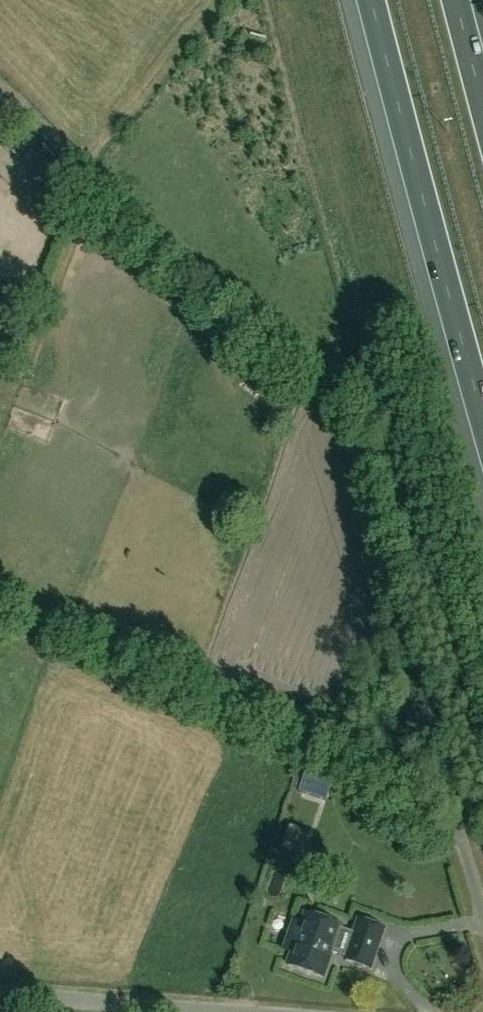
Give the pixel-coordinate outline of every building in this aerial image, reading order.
[(298,792),(325,801),(333,782),(306,772),(298,792)] [(312,832),(289,825),(288,826),(287,827),(281,847),(281,848),(281,849),(304,857),(312,832)] [(287,966),(322,977),(330,952),(346,957),(344,961),(369,969),(383,929),(358,920),(353,935),(338,929),(339,926),(305,914),(302,924),(292,920),(282,950),(292,953),(287,966)]
